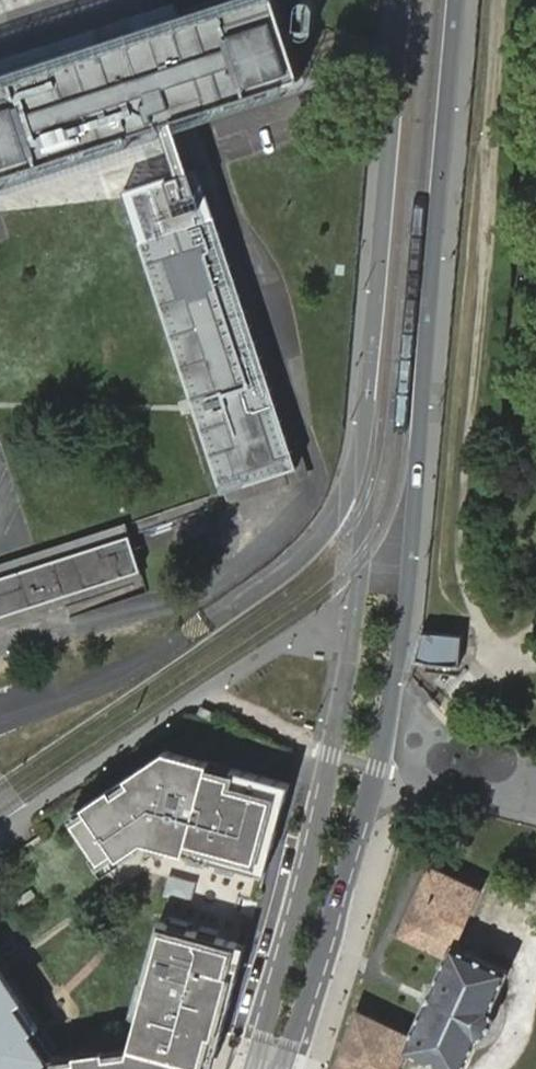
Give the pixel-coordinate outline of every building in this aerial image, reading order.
[(303,71),(282,0),(234,0),(117,39),(0,78),(0,171),(154,121),(166,117),(303,71)] [(310,38),(334,35),(329,0),(312,0),(304,1),(310,38)] [(185,174),(166,117),(154,121),(172,178),(185,174)] [(194,405),(220,489),(295,464),(196,170),(185,174),(172,178),(122,192),(194,405)] [(152,590),(137,534),(0,569),(0,626),(66,609),(67,612),(152,590)] [(416,662),(462,667),(463,635),(423,631),(416,662)] [(223,714),(205,703),(198,714),(217,724),(223,714)] [(291,787),(165,752),(84,809),(88,815),(74,825),(102,864),(116,854),(120,860),(145,843),(171,850),(258,875),(266,848),(273,849),(278,832),(271,830),(278,803),(286,806),(291,787)] [(278,832),(286,806),(278,803),(271,830),(278,832)] [(88,815),(84,809),(70,819),(74,825),(88,815)] [(266,876),(273,849),(266,848),(258,875),(266,876)] [(120,860),(116,854),(102,864),(106,870),(120,860)] [(412,1031),(356,1005),(332,1068),(398,1068),(407,1048),(455,1068),(462,1068),(480,1029),(481,1029),(482,1028),(486,1025),(489,1022),(491,1018),(493,1015),(494,1012),(494,1010),(494,1007),(494,1004),(494,1001),(510,964),(459,942),(484,885),(428,860),(397,931),(447,953),(412,1031)] [(194,900),(200,883),(175,874),(169,892),(194,900)] [(184,1068),(186,1068),(204,1068),(208,1054),(216,1056),(246,947),(159,923),(143,982),(147,983),(141,1003),(134,1001),(130,1015),(137,1017),(129,1048),(50,1055),(38,1035),(34,1028),(38,1026),(0,960),(0,1068),(183,1068),(184,1068)] [(140,981),(134,1001),(141,1003),(147,983),(143,982),(140,981)]
